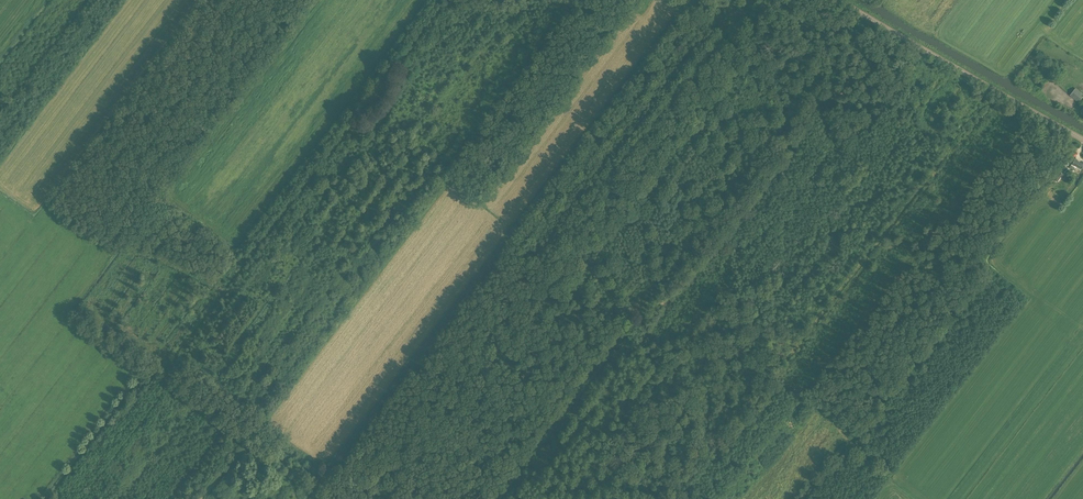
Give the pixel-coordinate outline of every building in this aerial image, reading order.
[(1082,96),(1082,94),(1075,88),(1070,95),(1078,102),(1082,96)] [(1082,165),(1082,164),(1074,159),(1069,167),(1073,170),(1075,166),(1081,169),(1082,165)] [(1057,182),(1063,174),(1059,171),(1054,179),(1057,182)]
